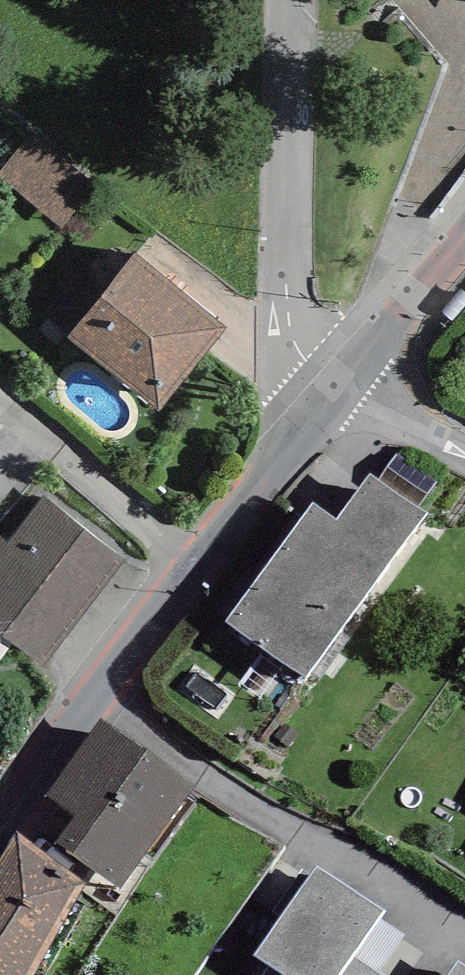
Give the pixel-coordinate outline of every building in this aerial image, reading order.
[(0,172),(0,176),(62,227),(96,183),(32,131),(0,172)] [(137,253),(67,337),(158,411),(227,328),(137,253)] [(396,453),(379,478),(421,507),(438,483),(396,453)] [(225,618),(249,636),(305,678),(428,514),(421,507),(379,478),(372,472),(336,520),(313,502),(225,618)] [(43,497),(8,542),(0,536),(0,632),(45,667),(127,561),(43,497)] [(196,787),(101,719),(46,795),(75,816),(56,843),(122,890),(196,787)] [(15,831),(0,855),(0,974),(34,974),(86,883),(15,831)] [(316,866),(254,955),(285,974),(341,974),(354,955),(385,911),(316,866)] [(354,955),(341,974),(383,974),(354,955)] [(459,961),(450,974),(464,974),(464,965),(459,961)]
